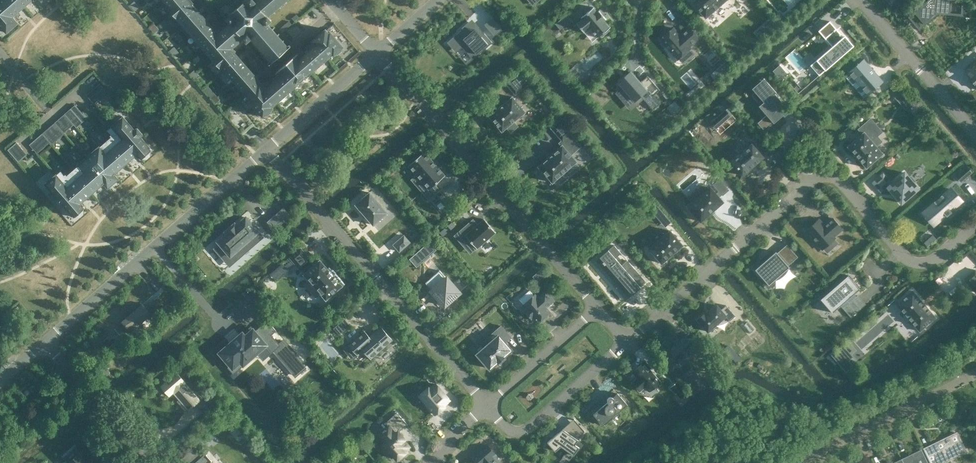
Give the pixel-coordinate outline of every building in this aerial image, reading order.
[(6,32),(18,22),(12,16),(31,0),(0,0),(0,25),(6,32)] [(167,6),(166,7),(166,8),(168,10),(169,10),(220,68),(219,69),(221,72),(222,71),(224,70),(244,94),(245,93),(251,101),(250,102),(262,116),(263,116),(264,115),(265,115),(267,115),(270,113),(270,110),(271,109),(272,108),(271,107),(332,53),(333,55),(335,54),(336,53),(338,54),(341,51),(341,49),(342,48),(341,48),(343,46),(330,32),(329,33),(325,29),(312,41),(316,45),(303,56),(299,53),(298,54),(297,54),(276,72),(276,73),(275,74),(278,77),(265,88),(234,53),(236,52),(232,48),(243,38),(247,42),(251,39),(255,44),(253,45),(254,46),(256,45),(260,49),(258,51),(259,52),(261,50),(265,55),(263,57),(264,58),(266,56),(270,61),(269,63),(270,64),(289,47),(289,46),(287,47),(283,42),(285,40),(284,39),(282,41),(278,36),(280,35),(279,33),(277,35),(273,30),(275,29),(273,27),(272,29),(267,24),(271,21),(267,17),(273,12),(274,14),(275,13),(274,11),(279,7),(280,9),(281,8),(280,6),(280,5),(282,7),(286,4),(284,2),(285,2),(286,3),(287,2),(286,1),(287,0),(256,0),(254,1),(253,0),(237,0),(235,2),(237,3),(235,5),(233,4),(230,6),(229,6),(225,6),(222,8),(221,13),(230,23),(225,27),(224,25),(222,26),(224,28),(218,33),(192,3),(193,3),(191,0),(162,0),(167,6)] [(693,3),(705,17),(725,0),(696,0),(693,3)] [(914,12),(924,24),(937,12),(954,14),(955,0),(928,0),(914,12)] [(577,23),(576,23),(584,33),(585,32),(584,32),(590,27),(593,31),(593,32),(594,34),(595,33),(598,36),(597,37),(598,37),(600,35),(601,37),(609,30),(608,29),(610,27),(610,26),(609,27),(604,20),(605,19),(606,19),(599,10),(598,11),(597,12),(593,8),(594,7),(593,7),(581,17),(582,17),(583,18),(577,23)] [(494,14),(488,20),(496,30),(503,24),(494,14)] [(566,14),(555,23),(561,30),(572,21),(566,14)] [(829,21),(818,31),(825,38),(836,29),(829,21)] [(462,29),(447,42),(448,43),(451,41),(458,49),(462,46),(469,53),(472,50),(476,54),(481,50),(481,51),(490,42),(491,43),(492,42),(484,33),(481,36),(468,22),(461,28),(462,29)] [(673,28),(660,39),(678,59),(691,48),(689,46),(699,38),(690,27),(680,35),(673,28)] [(845,35),(811,65),(819,75),(853,45),(845,35)] [(864,58),(848,72),(868,95),(883,81),(864,58)] [(724,60),(714,70),(719,76),(730,67),(724,60)] [(965,70),(972,77),(970,79),(975,85),(975,61),(965,70)] [(781,62),(775,66),(782,76),(788,71),(781,62)] [(520,71),(506,83),(515,94),(530,82),(520,71)] [(625,72),(617,80),(623,87),(617,92),(625,102),(631,96),(637,103),(643,98),(653,109),(660,103),(653,95),(659,90),(647,76),(640,82),(630,72),(628,74),(625,72)] [(804,87),(795,77),(790,81),(799,91),(804,87)] [(767,81),(755,92),(763,101),(760,104),(768,114),(758,123),(763,129),(764,128),(763,128),(773,119),(775,121),(783,114),(785,116),(790,111),(775,93),(776,92),(767,81)] [(100,83),(86,95),(91,100),(95,105),(102,99),(98,94),(104,88),(100,83)] [(902,90),(896,96),(900,102),(907,96),(902,90)] [(490,115),(489,116),(490,117),(490,116),(501,130),(502,131),(502,130),(506,127),(510,132),(517,126),(513,121),(524,112),(525,112),(524,111),(513,97),(512,96),(511,97),(490,115)] [(542,96),(536,100),(540,105),(538,106),(542,110),(543,109),(547,114),(553,109),(542,96)] [(669,104),(674,112),(681,108),(676,100),(669,104)] [(75,105),(65,114),(77,128),(87,119),(89,118),(84,112),(83,113),(75,105)] [(60,170),(44,184),(56,197),(53,199),(59,206),(61,204),(73,217),(75,215),(79,216),(82,213),(82,210),(82,209),(84,207),(80,202),(101,184),(103,183),(107,188),(117,179),(113,174),(115,173),(114,173),(136,154),(140,159),(142,157),(142,158),(146,158),(149,156),(149,152),(151,150),(140,136),(142,134),(139,131),(136,128),(134,130),(122,116),(107,130),(103,133),(108,139),(99,146),(77,164),(78,165),(66,175),(65,174),(63,175),(60,170)] [(61,117),(55,122),(65,134),(71,129),(61,117)] [(561,145),(538,166),(552,182),(557,178),(562,183),(575,171),(571,166),(576,161),(570,155),(581,146),(570,134),(573,131),(562,118),(551,128),(562,141),(559,143),(561,145)] [(863,134),(848,146),(866,167),(883,153),(876,146),(882,141),(870,127),(875,123),(870,118),(858,129),(863,134)] [(42,133),(37,137),(45,146),(50,142),(42,133)] [(16,142),(7,150),(14,157),(23,150),(16,142)] [(752,143),(731,162),(742,175),(763,157),(752,143)] [(424,152),(408,165),(429,189),(424,194),(428,199),(439,190),(434,185),(445,175),(424,152)] [(967,167),(956,176),(961,182),(971,172),(967,167)] [(904,172),(887,187),(901,203),(919,188),(904,172)] [(883,174),(873,182),(881,191),(890,182),(883,174)] [(701,195),(688,206),(700,221),(723,202),(719,197),(722,194),(722,195),(728,190),(719,179),(713,184),(719,191),(716,194),(710,187),(708,188),(704,183),(697,190),(701,195)] [(935,203),(928,208),(939,220),(945,215),(946,215),(951,211),(950,210),(961,201),(951,189),(943,196),(942,195),(934,202),(935,203)] [(370,192),(356,204),(373,225),(387,213),(370,192)] [(658,207),(652,211),(662,223),(668,219),(658,207)] [(283,208),(275,215),(281,223),(289,216),(283,208)] [(220,244),(214,249),(225,260),(230,255),(258,231),(246,217),(218,241),(220,244)] [(819,219),(806,230),(822,249),(835,238),(834,236),(842,229),(832,218),(824,225),(819,219)] [(473,219),(454,235),(463,246),(469,240),(476,249),(495,232),(484,219),(477,225),(473,219)] [(670,230),(649,248),(661,263),(682,245),(670,230)] [(404,235),(393,244),(399,251),(409,242),(404,235)] [(431,240),(427,244),(432,250),(436,246),(431,240)] [(775,251),(755,269),(768,285),(789,267),(788,265),(798,257),(787,244),(777,253),(775,251)] [(608,250),(600,257),(603,261),(602,262),(604,265),(605,264),(608,267),(605,270),(616,283),(619,280),(631,293),(627,296),(628,298),(632,294),(633,295),(641,288),(640,287),(639,286),(643,283),(632,271),(634,268),(627,260),(622,265),(615,258),(621,253),(614,245),(608,250)] [(300,248),(289,257),(301,271),(306,267),(309,270),(304,275),(308,280),(304,284),(315,297),(320,293),(326,299),(342,285),(320,260),(313,266),(310,263),(312,261),(300,248)] [(964,279),(975,292),(975,291),(975,271),(975,269),(964,279)] [(439,270),(425,283),(431,290),(444,306),(459,292),(446,277),(446,278),(439,270)] [(848,275),(820,299),(832,313),(860,288),(848,275)] [(912,290),(896,304),(919,331),(936,317),(912,290)] [(535,295),(523,305),(527,309),(525,311),(531,318),(533,316),(538,322),(549,312),(544,306),(548,304),(553,301),(546,292),(538,299),(535,295)] [(858,295),(843,308),(850,317),(866,304),(858,295)] [(121,322),(114,328),(123,339),(130,332),(151,314),(145,307),(142,303),(140,305),(121,322)] [(705,312),(697,319),(708,331),(726,316),(730,320),(735,316),(726,305),(721,310),(717,305),(706,314),(705,312)] [(344,319),(333,329),(338,335),(349,325),(344,319)] [(231,342),(220,353),(227,361),(224,363),(225,365),(228,368),(232,373),(243,364),(245,362),(245,363),(255,354),(256,353),(265,345),(270,351),(273,349),(280,358),(295,375),(305,367),(302,363),(282,340),(278,343),(271,335),(274,332),(276,330),(267,320),(257,328),(254,331),(252,329),(245,336),(242,333),(241,334),(238,336),(239,337),(237,338),(233,341),(233,342),(232,343),(231,342)] [(747,322),(742,326),(749,334),(754,329),(747,322)] [(364,331),(348,345),(358,356),(364,351),(370,359),(392,340),(381,326),(369,336),(364,331)] [(499,336),(478,354),(490,367),(497,361),(498,362),(503,357),(503,356),(511,350),(504,343),(511,337),(501,326),(495,331),(499,336)] [(645,361),(632,372),(638,378),(632,383),(639,391),(645,386),(649,391),(660,382),(649,369),(650,368),(645,361)] [(104,366),(100,370),(105,377),(109,373),(104,366)] [(690,369),(682,375),(695,390),(700,385),(694,378),(696,376),(690,369)] [(176,372),(161,385),(169,393),(173,390),(182,400),(180,401),(187,409),(199,399),(176,372)] [(428,388),(419,396),(435,414),(444,406),(443,405),(449,400),(435,384),(429,389),(428,388)] [(201,389),(197,392),(202,397),(206,394),(201,389)] [(606,403),(593,414),(603,426),(627,404),(617,393),(614,396),(612,395),(610,395),(608,395),(606,397),(605,399),(605,401),(606,403)] [(387,427),(379,434),(386,442),(380,447),(386,454),(390,451),(397,459),(404,452),(403,451),(408,446),(403,440),(404,439),(398,432),(407,424),(397,412),(384,423),(387,427)] [(562,429),(547,442),(555,451),(561,446),(574,455),(579,447),(575,444),(578,440),(583,433),(570,424),(566,431),(562,429)] [(923,449),(930,462),(940,462),(960,453),(961,454),(962,453),(963,452),(964,451),(964,450),(965,449),(965,448),(965,447),(965,446),(965,445),(964,445),(964,444),(963,445),(957,432),(923,449)] [(471,457),(477,462),(500,462),(494,456),(496,455),(486,444),(483,446),(479,449),(479,450),(471,457)] [(69,462),(97,462),(102,459),(92,447),(84,455),(81,452),(69,462)] [(902,459),(904,462),(930,462),(923,449),(921,450),(902,459)] [(205,453),(195,462),(210,462),(212,461),(205,453)]
